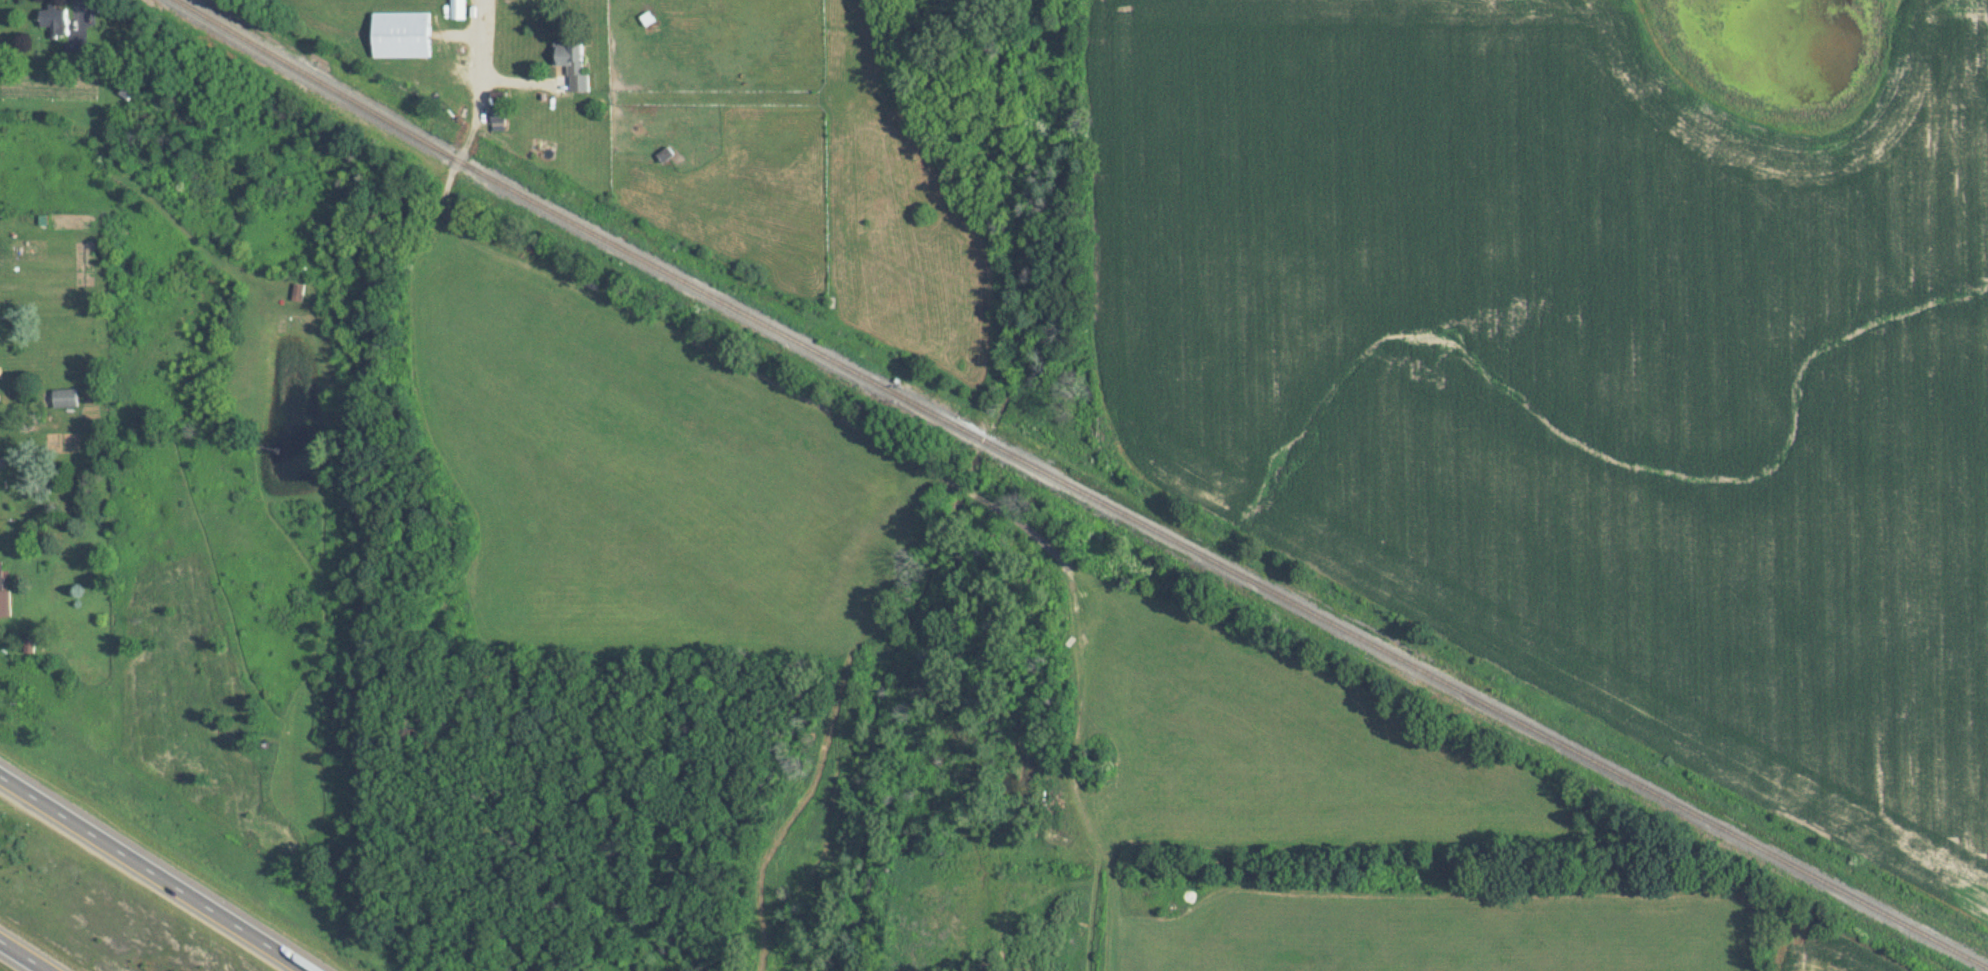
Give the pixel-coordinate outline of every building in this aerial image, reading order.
[(67,38),(67,9),(40,9),(41,27),(51,27),(51,38),(67,38)] [(429,58),(429,12),(372,12),(372,58),(429,58)] [(553,42),(554,66),(569,66),(570,92),(588,92),(588,74),(582,74),(582,42),(553,42)] [(507,92),(491,92),(491,123),(507,123),(507,92)] [(293,300),(302,301),(304,284),(294,283),(293,300)] [(51,407),(77,407),(77,389),(51,389),(51,407)] [(11,617),(11,590),(3,590),(3,561),(0,561),(0,617),(11,617)]
